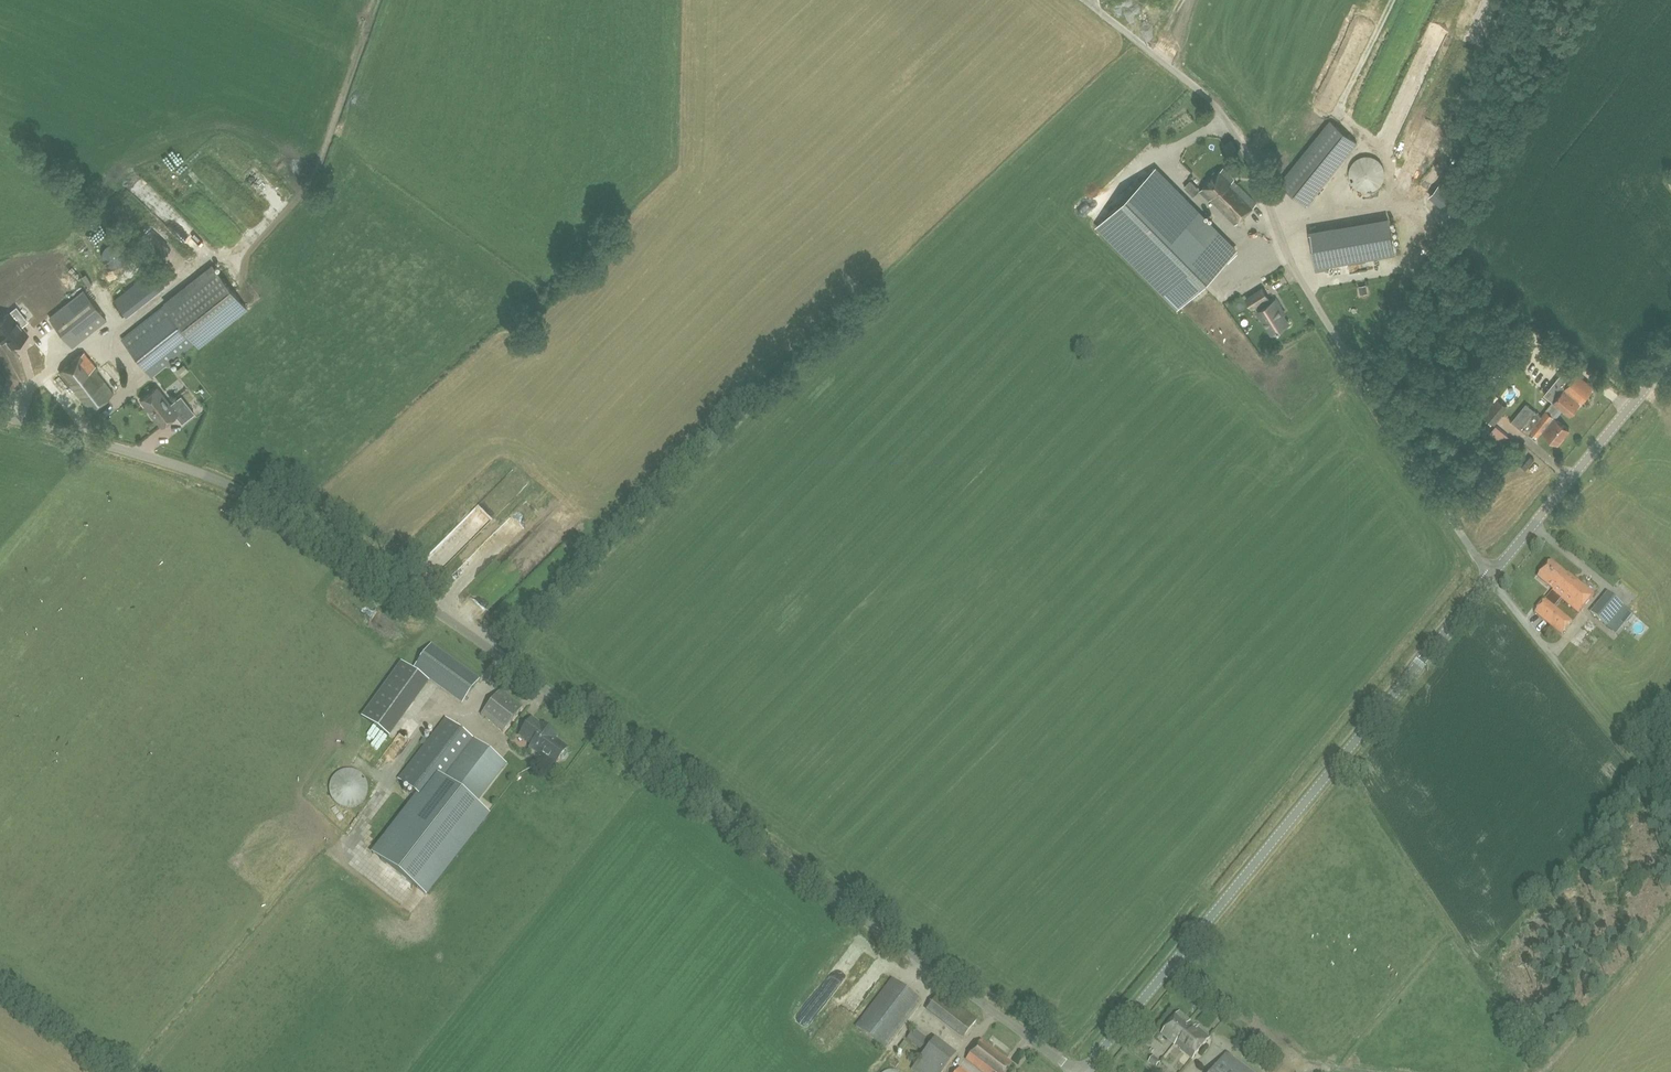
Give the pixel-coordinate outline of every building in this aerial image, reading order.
[(1330,119),(1280,182),(1306,203),(1357,141),(1330,119)] [(1349,167),(1348,173),(1349,179),(1352,184),(1356,188),(1361,191),(1367,192),(1373,191),(1378,188),(1382,184),(1385,179),(1386,173),(1385,167),(1382,162),(1378,158),(1373,155),(1367,154),(1361,155),(1356,158),(1352,162),(1349,167)] [(1234,224),(1256,202),(1233,179),(1234,178),(1223,168),(1222,166),(1199,190),(1208,199),(1209,199),(1234,224)] [(1235,249),(1155,168),(1097,224),(1178,306),(1235,249)] [(1310,233),(1316,268),(1395,254),(1389,219),(1310,233)] [(126,257),(126,252),(124,248),(121,245),(117,243),(113,242),(109,244),(105,246),(103,250),(102,254),(102,259),(105,263),(108,266),(113,267),(117,266),(122,264),(125,261),(126,257)] [(163,302),(165,304),(121,338),(152,377),(195,342),(199,347),(248,309),(212,263),(163,302)] [(128,313),(169,284),(157,269),(117,298),(128,313)] [(115,295),(121,295),(120,282),(108,282),(109,289),(115,288),(115,295)] [(1275,298),(1271,301),(1268,296),(1263,287),(1246,297),(1251,305),(1251,306),(1255,304),(1268,324),(1274,334),(1288,325),(1278,310),(1279,310),(1277,308),(1280,306),(1275,298)] [(84,290),(50,317),(73,346),(107,319),(84,290)] [(1251,306),(1251,305),(1247,308),(1256,322),(1268,324),(1255,304),(1251,306)] [(16,307),(11,312),(21,325),(27,320),(16,307)] [(0,315),(0,335),(2,337),(4,336),(10,344),(25,331),(8,309),(0,315)] [(87,350),(60,373),(91,412),(119,389),(87,350)] [(1568,366),(1544,395),(1570,416),(1594,387),(1568,366)] [(1536,381),(1543,387),(1548,381),(1540,375),(1536,381)] [(171,404),(158,387),(141,400),(162,427),(177,415),(182,422),(194,412),(181,395),(171,404)] [(1495,425),(1509,406),(1498,397),(1483,416),(1495,425)] [(1541,431),(1557,445),(1569,430),(1547,411),(1542,417),(1526,404),(1512,421),(1528,434),(1531,431),(1537,436),(1541,431)] [(153,439),(158,447),(171,439),(166,431),(153,439)] [(446,565),(491,519),(478,506),(452,533),(456,537),(437,556),(446,565)] [(1594,595),(1568,573),(1567,575),(1552,562),(1539,578),(1555,590),(1553,592),(1579,613),(1594,595)] [(470,606),(480,598),(487,606),(493,601),(478,583),(462,596),(470,606)] [(1561,634),(1572,622),(1546,599),(1535,612),(1561,634)] [(1591,613),(1615,634),(1633,613),(1616,600),(1609,608),(1601,601),(1591,613)] [(414,668),(463,703),(480,679),(432,644),(414,668)] [(482,715),(504,732),(523,707),(501,690),(482,715)] [(474,803),(504,765),(446,718),(415,757),(414,757),(397,778),(418,795),(372,853),(423,894),(487,814),(474,803)] [(566,751),(566,750),(554,740),(558,735),(541,723),(540,724),(532,718),(520,735),(532,744),(530,747),(556,765),(560,758),(562,759),(565,759),(568,755),(567,752),(566,751)] [(522,759),(530,751),(523,743),(515,751),(522,759)] [(331,784),(331,790),(332,795),(336,800),(340,804),(345,806),(351,806),(357,805),(361,801),(365,797),(367,792),(367,786),(366,780),(362,776),(358,772),(353,770),(347,770),(341,771),(337,775),(333,779),(331,784)] [(856,1026),(885,1048),(920,1001),(892,979),(856,1026)] [(928,1008),(965,1036),(977,1021),(972,1017),(940,993),(928,1008)] [(825,1008),(825,998),(814,998),(814,1008),(825,1008)] [(1179,1013),(1161,1034),(1193,1060),(1207,1043),(1206,1043),(1210,1038),(1190,1022),(1179,1013)] [(907,1039),(921,1050),(929,1040),(914,1029),(907,1039)] [(920,1071),(946,1071),(960,1049),(934,1034),(914,1068),(920,1071)] [(966,1060),(981,1071),(1007,1071),(1013,1065),(981,1040),(966,1060)] [(1227,1054),(1214,1071),(1251,1071),(1227,1054)] [(1156,1067),(1160,1062),(1153,1056),(1149,1061),(1156,1067)]
